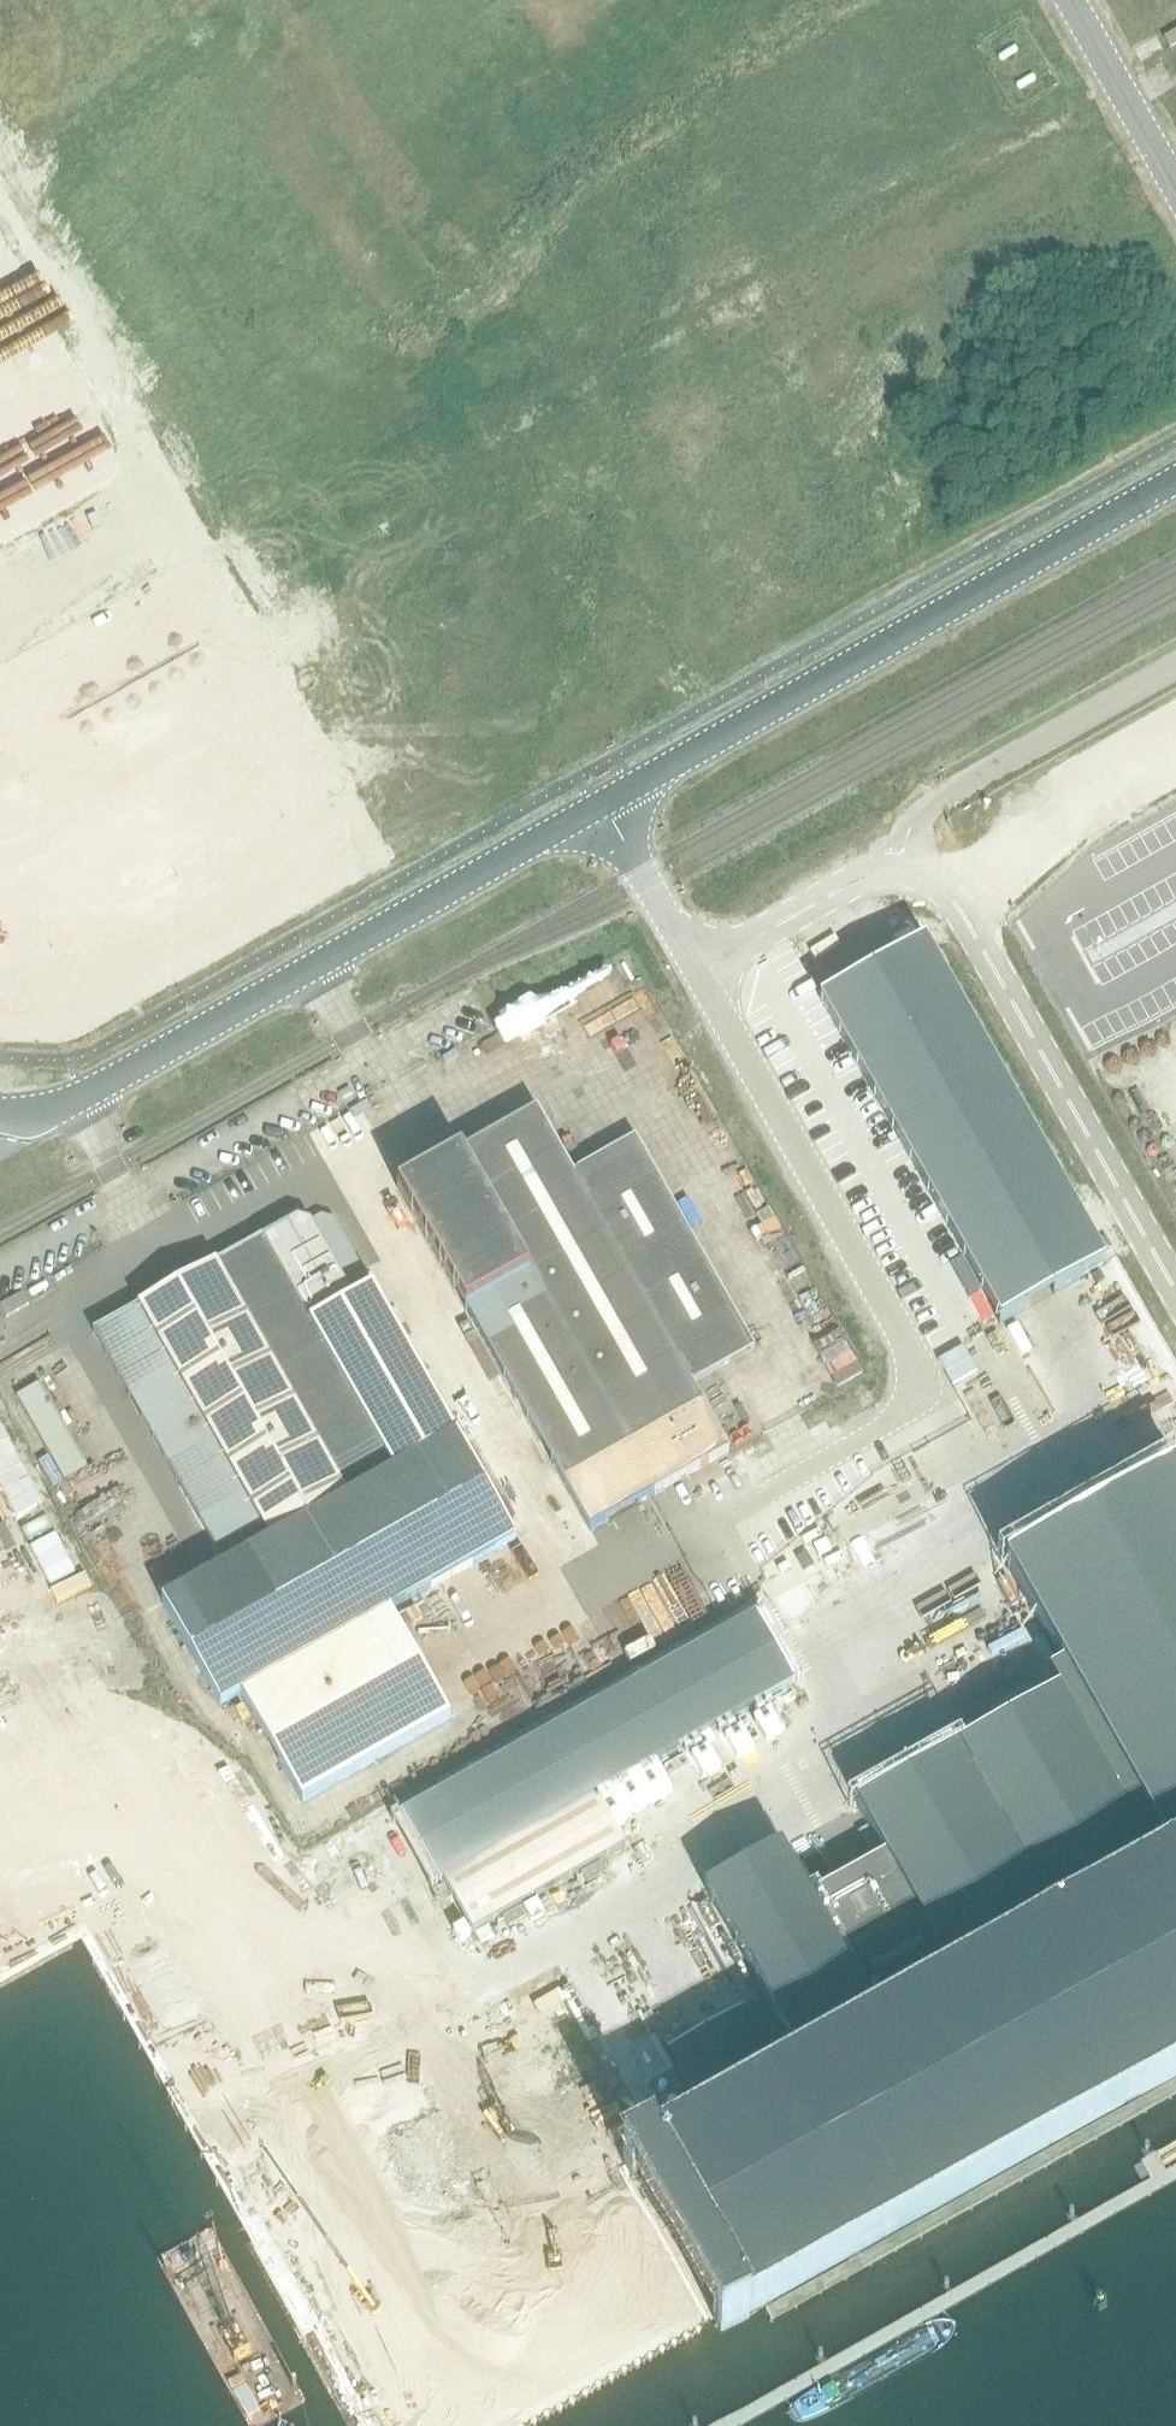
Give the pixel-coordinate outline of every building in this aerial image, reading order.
[(1164,38),(1170,48),(1175,45),(1175,31),(1164,38)] [(1018,86),(1037,75),(1027,59),(1008,71),(1018,86)] [(130,436),(101,385),(0,442),(0,472),(16,500),(130,436)] [(931,942),(822,1003),(1002,1322),(1111,1260),(931,942)] [(674,1114),(733,1259),(754,1251),(759,1262),(791,1249),(727,1092),(674,1114)] [(537,1110),(398,1189),(590,1529),(730,1451),(692,1384),(755,1348),(635,1137),(572,1172),(537,1110)] [(355,1296),(311,1220),(298,1217),(284,1225),(285,1227),(268,1236),(267,1234),(264,1236),(264,1235),(94,1330),(226,1565),(162,1601),(220,1705),(515,1538),(456,1435),(392,1471),(320,1342),(309,1322),(355,1296)] [(372,1286),(355,1296),(309,1322),(392,1471),(456,1435),(372,1286)] [(1168,1342),(1144,1354),(1167,1404),(1175,1400),(1175,1360),(1168,1342)] [(34,1409),(63,1395),(50,1369),(21,1384),(34,1409)] [(625,2162),(627,2166),(631,2173),(632,2175),(632,2176),(702,2301),(715,2325),(721,2335),(747,2320),(745,2315),(1175,2075),(1175,1474),(1174,1471),(1006,1565),(1073,1684),(1004,1723),(904,1547),(813,1598),(912,1775),(857,1805),(885,1855),(860,1869),(853,1857),(826,1872),(833,1884),(808,1898),(780,1848),(706,1890),(804,2065),(652,2151),(650,2147),(645,2150),(625,2162)] [(987,1495),(1002,1488),(997,1477),(946,1500),(956,1523),(993,1507),(987,1495)] [(451,1719),(389,1610),(241,1694),(302,1803),(451,1719)] [(24,1623),(27,1657),(117,1649),(114,1615),(24,1623)] [(756,1615),(400,1815),(438,1883),(443,1880),(596,1794),(610,1820),(767,1731),(753,1706),(794,1683),(756,1615)] [(624,1845),(610,1820),(596,1794),(443,1880),(471,1931),(624,1845)] [(781,2074),(681,1896),(605,1939),(705,2117),(781,2074)] [(376,1937),(385,1932),(370,1907),(361,1912),(376,1937)]
